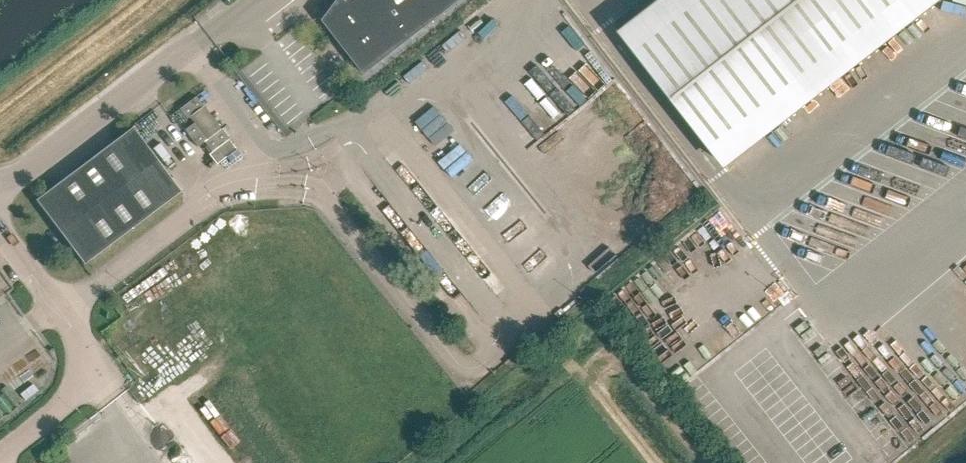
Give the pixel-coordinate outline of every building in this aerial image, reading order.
[(365,76),(463,0),(340,0),(323,22),(365,76)] [(723,165),(935,0),(671,0),(624,37),(723,165)] [(184,130),(197,147),(201,144),(217,165),(236,150),(196,97),(179,109),(191,125),(184,130)] [(433,110),(415,122),(424,136),(434,129),(432,126),(440,120),(433,110)] [(180,192),(132,128),(36,201),(84,265),(180,192)]
